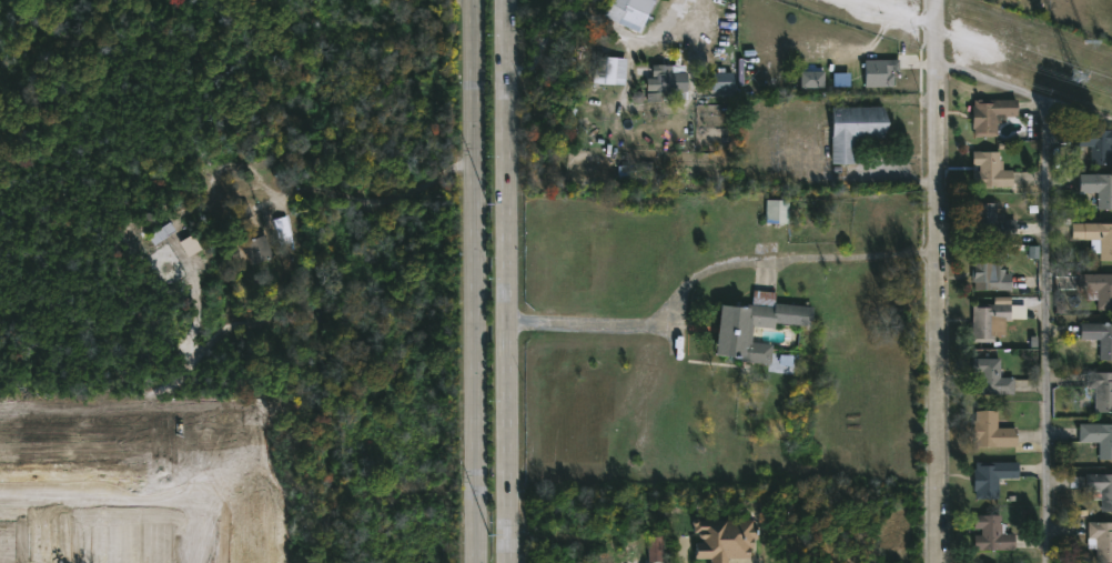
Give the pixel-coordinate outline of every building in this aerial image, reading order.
[(605,8),(609,0),(656,0),(641,28),(605,8)] [(618,57),(615,83),(595,81),(597,54),(618,57)] [(891,71),(891,73),(893,73),(893,86),(867,87),(866,59),(900,59),(900,70),(891,71)] [(667,64),(673,64),(674,72),(688,71),(689,91),(648,91),(648,78),(654,78),(654,64),(667,64)] [(824,88),(824,72),(801,71),(800,87),(824,88)] [(733,73),(712,73),(712,92),(733,91),(733,73)] [(632,101),(643,102),(644,93),(633,92),(632,101)] [(999,137),(974,137),(974,99),(1019,99),(1019,115),(1007,115),(1007,122),(999,122),(999,137)] [(856,164),(832,164),(833,107),(884,107),(884,139),(856,138),(856,164)] [(1079,130),(1111,130),(1111,164),(1093,164),(1092,145),(1079,147),(1079,130)] [(1001,151),(1001,160),(1004,160),(1004,170),(1014,170),(1014,187),(973,185),(973,171),(981,171),(981,165),(973,167),(974,151),(1001,151)] [(653,179),(652,163),(618,164),(619,180),(653,179)] [(1081,173),(1111,173),(1111,208),(1100,209),(1099,192),(1081,192),(1081,173)] [(789,223),(767,223),(767,200),(789,199),(789,223)] [(1018,234),(1017,238),(974,239),(975,202),(997,202),(997,219),(1018,219),(1018,234)] [(235,222),(252,216),(248,203),(231,209),(235,222)] [(1073,223),(1111,223),(1111,261),(1101,261),(1101,252),(1093,252),(1093,239),(1073,239),(1073,223)] [(267,238),(274,257),(253,264),(247,252),(245,254),(239,238),(263,228),(267,238)] [(995,263),(995,273),(1012,273),(1012,290),(977,290),(977,282),(972,281),(972,262),(975,262),(975,252),(995,252),(995,263)] [(1080,274),(1111,274),(1111,310),(1099,311),(1099,300),(1088,300),(1088,292),(1080,292),(1080,274)] [(776,303),(813,306),(812,326),(775,322),(775,328),(754,325),(752,341),(774,343),(771,363),(740,361),(740,358),(716,355),(721,303),(749,308),(749,303),(752,303),(754,289),(777,291),(776,303)] [(1011,303),(1011,305),(1027,305),(1027,319),(1007,319),(1007,336),(994,336),(994,342),(973,342),(973,303),(1011,303)] [(1081,323),(1111,324),(1111,360),(1100,360),(1100,340),(1081,340),(1081,323)] [(1000,369),(1000,378),(1014,378),(1014,394),(973,394),(973,379),(981,379),(981,372),(973,372),(973,359),(1000,359),(1000,369)] [(1088,372),(1111,372),(1111,412),(1095,412),(1095,388),(1088,388),(1088,372)] [(998,421),(998,428),(1017,428),(1017,446),(975,446),(975,442),(974,442),(974,420),(975,420),(975,411),(998,411),(998,421)] [(1080,423),(1111,424),(1111,459),(1100,459),(1100,443),(1081,442),(1080,423)] [(978,499),(975,499),(975,462),(1020,462),(1020,477),(1000,477),(1000,497),(978,499)] [(1086,474),(1111,475),(1111,512),(1101,512),(1101,501),(1094,501),(1094,491),(1086,491),(1086,489),(1071,487),(1071,476),(1086,476),(1086,474)] [(1001,514),(1001,523),(1005,523),(1005,534),(1014,533),(1014,551),(974,551),(974,534),(982,534),(982,529),(974,529),(974,515),(1001,514)] [(693,520),(692,539),(695,539),(695,559),(710,559),(710,562),(728,562),(728,559),(752,559),(753,521),(693,520)] [(1111,562),(1098,562),(1098,549),(1090,549),(1090,522),(1111,522),(1111,562)] [(656,562),(649,562),(648,536),(664,536),(664,562),(656,562)]
